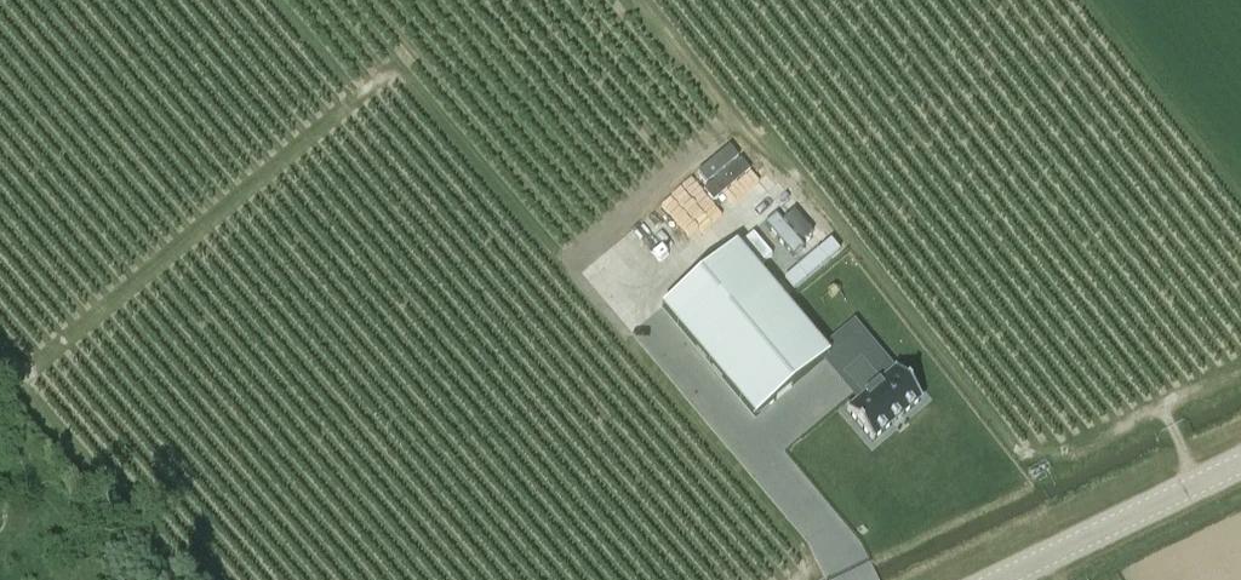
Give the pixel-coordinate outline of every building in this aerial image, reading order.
[(786,203),(763,221),(794,259),(805,248),(802,243),(812,233),(786,203)] [(750,231),(739,240),(758,263),(769,253),(750,231)] [(664,303),(664,305),(755,416),(834,354),(741,243),(664,303)] [(824,246),(787,276),(796,287),(833,257),(824,246)] [(865,364),(882,351),(870,335),(886,323),(849,277),(817,302),(865,364)] [(865,397),(848,412),(873,441),(921,401),(896,371),(881,383),(862,361),(846,375),(865,397)]
